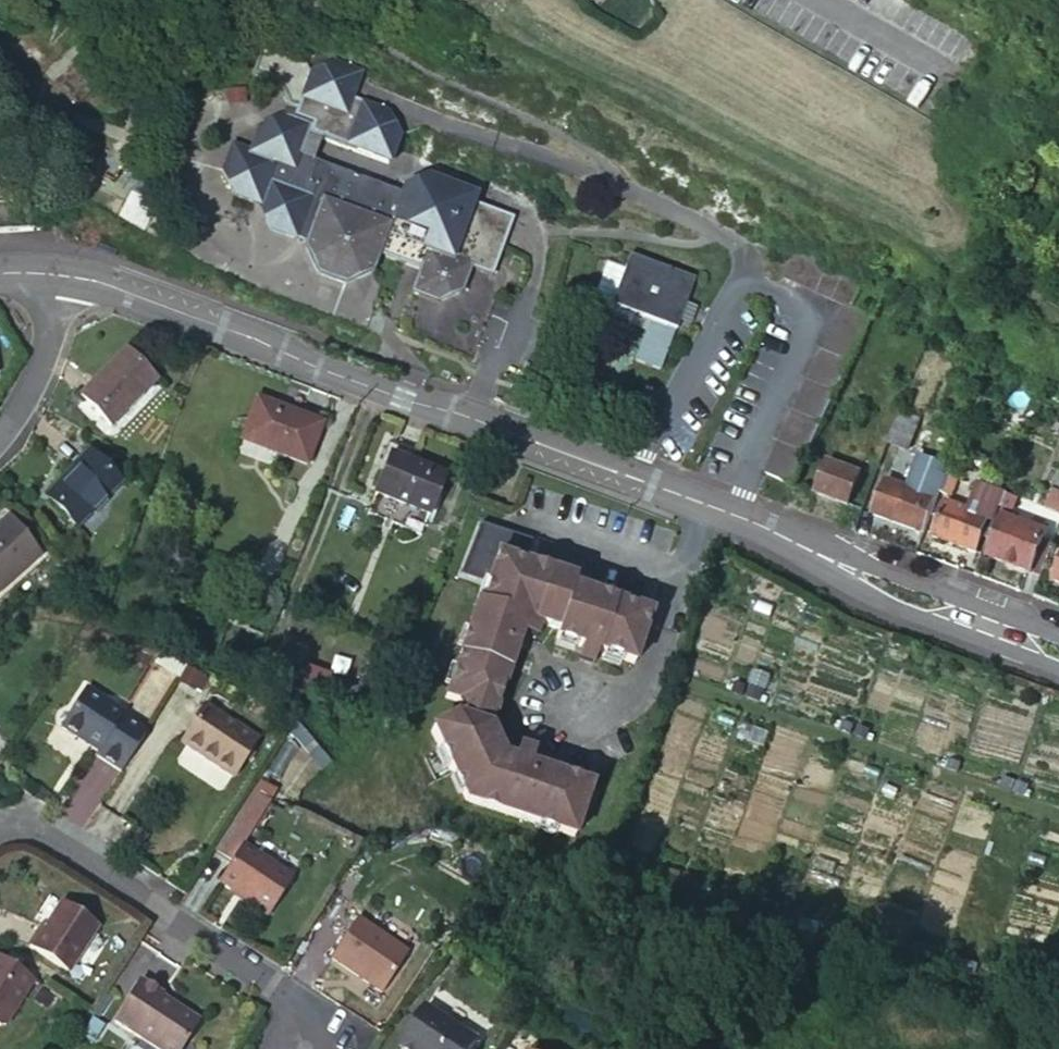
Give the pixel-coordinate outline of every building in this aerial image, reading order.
[(303,243),(302,246),(315,273),(343,284),(372,272),(378,254),(417,268),(408,295),(435,305),(462,293),(471,269),(492,277),(515,217),(475,202),(478,193),(430,175),(404,186),(403,191),(314,158),(322,137),(390,162),(399,135),(388,110),(351,97),(361,69),(334,59),(309,70),(305,61),(260,45),(251,71),(276,80),(287,104),(284,115),(259,127),(250,150),(230,143),(220,170),(231,195),(256,204),(267,229),(303,243)] [(95,250),(113,256),(116,250),(97,243),(95,250)] [(794,486),(870,316),(850,307),(863,278),(795,245),(782,273),(843,303),(766,473),(794,486)] [(629,332),(635,314),(651,319),(635,360),(661,369),(679,321),(686,303),(695,278),(630,254),(626,264),(608,258),(587,315),(629,332)] [(568,291),(560,289),(557,299),(564,302),(568,291)] [(696,307),(686,303),(679,321),(689,325),(696,307)] [(80,396),(111,426),(156,380),(125,350),(80,396)] [(307,463),(321,424),(256,399),(243,433),(283,448),(281,453),(307,463)] [(899,410),(887,442),(907,449),(918,417),(899,410)] [(77,526),(119,484),(87,451),(71,467),(76,472),(50,498),(77,526)] [(872,514),(924,533),(939,492),(945,475),(948,464),(919,453),(906,487),(885,479),(872,514)] [(375,493),(429,515),(444,477),(390,456),(375,493)] [(827,460),(814,494),(848,506),(860,472),(827,460)] [(45,493),(50,498),(76,472),(71,467),(45,493)] [(1058,469),(1045,506),(1058,511),(1058,469)] [(945,475),(939,492),(944,493),(950,477),(945,475)] [(950,477),(944,493),(957,499),(964,481),(950,477)] [(932,536),(975,552),(981,536),(988,538),(998,510),(1003,496),(1005,492),(977,482),(967,510),(945,502),(932,536)] [(1003,496),(998,510),(1010,515),(1015,500),(1003,496)] [(1002,515),(986,556),(1030,572),(1040,545),(1045,530),(1002,515)] [(0,527),(0,589),(40,554),(9,519),(0,527)] [(1040,545),(1030,572),(1041,575),(1051,549),(1040,545)] [(466,799),(471,801),(591,785),(536,767),(533,775),(500,764),(510,734),(490,728),(509,668),(502,666),(518,617),(559,630),(556,639),(583,647),(586,639),(600,644),(597,652),(633,664),(650,615),(572,589),(575,581),(497,555),(481,604),(477,602),(446,695),(461,700),(455,716),(431,726),(466,799)] [(322,699),(332,672),(306,662),(295,689),(322,699)] [(97,752),(96,754),(122,770),(145,733),(121,717),(123,714),(85,690),(61,727),(79,739),(85,740),(90,743),(88,746),(97,752)] [(203,710),(180,744),(233,777),(257,740),(234,726),(232,728),(203,710)] [(295,745),(270,770),(278,779),(303,754),(319,770),(330,758),(297,725),(286,736),(295,745)] [(251,794),(216,849),(232,860),(241,846),(268,804),(251,794)] [(269,915),(292,878),(241,846),(232,860),(218,883),(269,915)] [(29,947),(67,972),(97,926),(62,904),(44,931),(41,928),(29,947)] [(408,952),(356,920),(331,959),(382,991),(408,952)] [(0,957),(0,1025),(5,1023),(34,978),(0,957)] [(157,1048),(181,1048),(198,1020),(177,1007),(174,1008),(168,1004),(169,1002),(161,997),(162,994),(140,981),(114,1023),(157,1048)] [(478,1039),(428,1006),(403,1046),(408,1048),(472,1048),(478,1039)]
